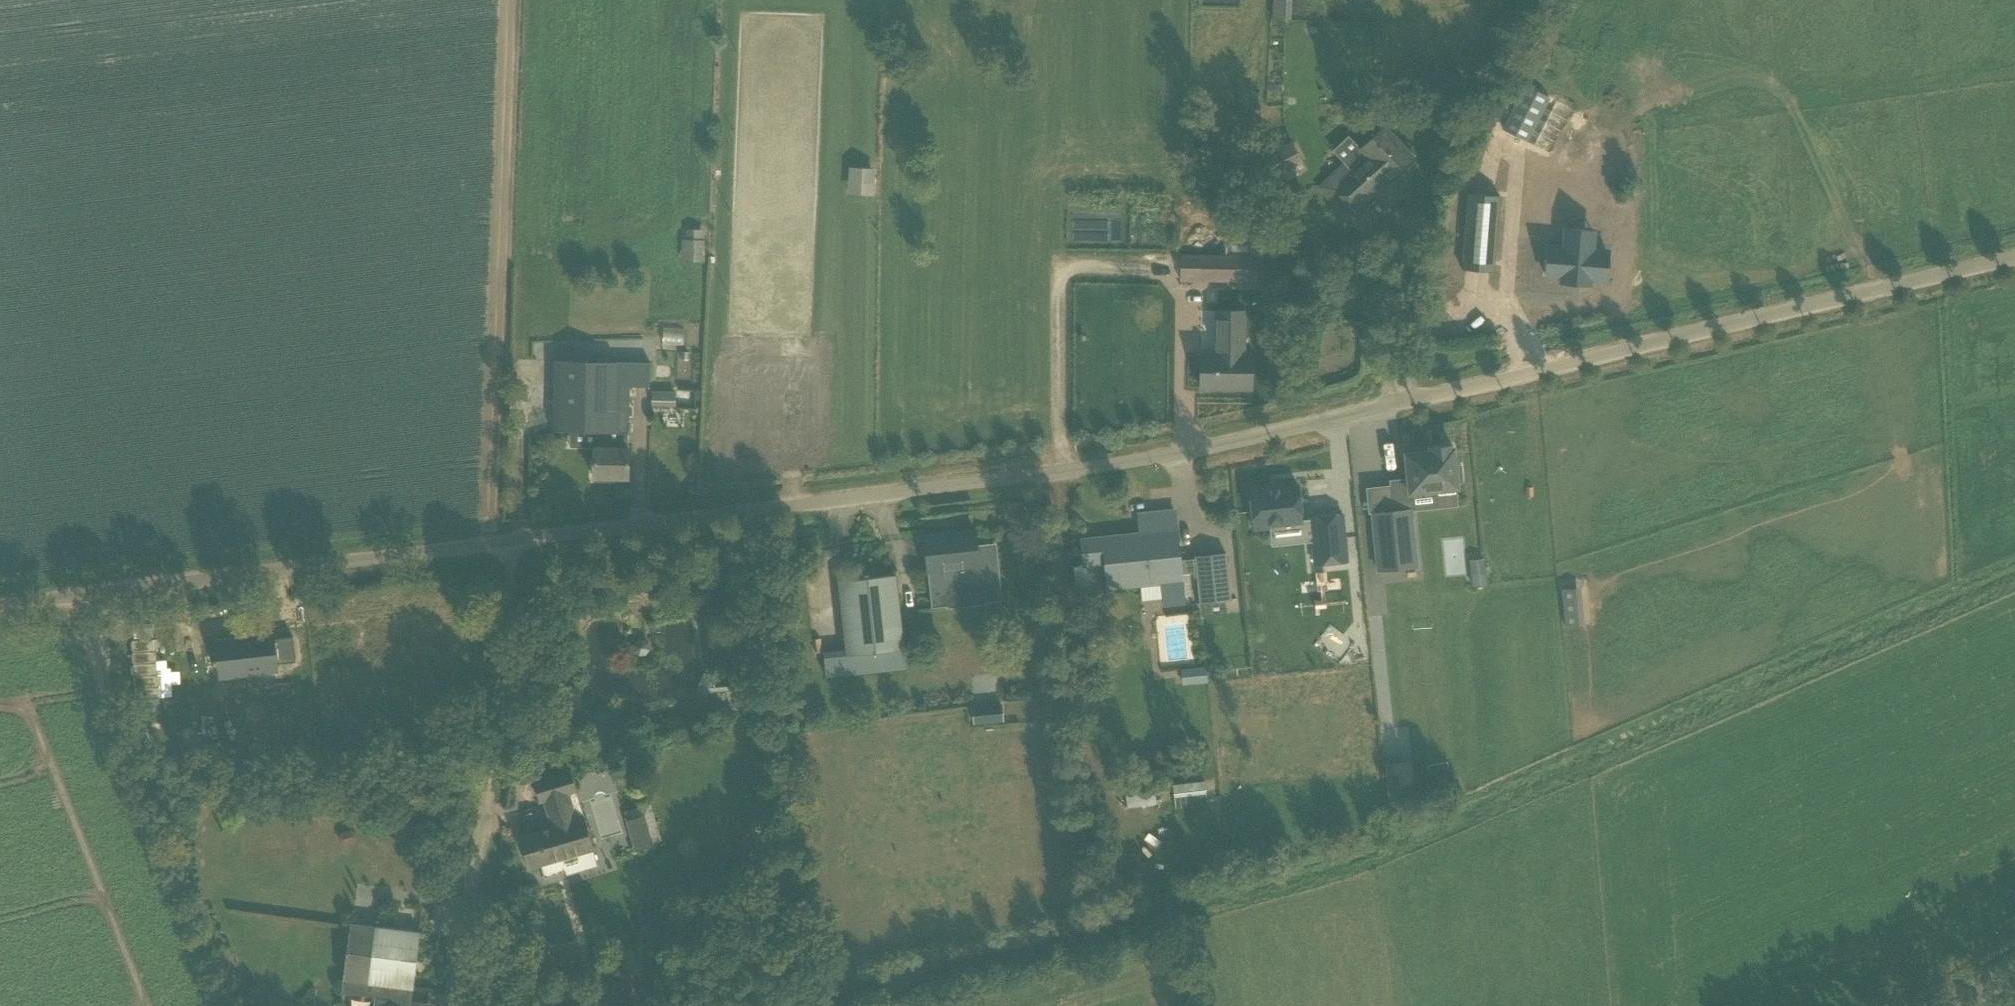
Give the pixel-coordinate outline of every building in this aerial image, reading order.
[(1286,0),(1273,0),(1272,20),(1285,21),(1286,0)] [(1504,129),(1526,140),(1541,112),(1548,98),(1526,87),(1504,129)] [(1352,208),(1355,210),(1389,179),(1389,180),(1414,157),(1385,126),(1326,179),(1318,186),(1336,206),(1345,215),(1352,208)] [(1309,152),(1296,131),(1267,149),(1280,170),(1309,152)] [(847,165),(847,192),(876,192),(877,165),(847,165)] [(1468,195),(1463,268),(1493,271),(1499,197),(1468,195)] [(706,239),(687,239),(684,239),(683,262),(706,262),(706,239)] [(1255,253),(1255,240),(1227,239),(1227,253),(1182,252),(1182,277),(1201,278),(1201,279),(1259,279),(1260,253),(1255,253)] [(1550,251),(1534,248),(1528,275),(1544,278),(1543,284),(1569,290),(1571,284),(1586,288),(1592,260),(1576,257),(1578,251),(1551,245),(1550,251)] [(1201,352),(1201,368),(1200,388),(1252,389),(1252,347),(1232,347),(1232,353),(1201,352)] [(651,385),(652,362),(555,359),(553,431),(595,432),(594,478),(628,478),(630,386),(651,385)] [(652,392),(652,405),(676,406),(676,392),(652,392)] [(1456,466),(1454,449),(1452,449),(1451,445),(1430,447),(1430,451),(1405,454),(1408,478),(1408,480),(1391,482),(1393,502),(1437,497),(1436,491),(1452,489),(1458,488),(1457,483),(1463,482),(1461,466),(1456,466)] [(1272,487),(1250,489),(1254,529),(1272,527),(1272,525),(1303,522),(1299,486),(1272,488),(1272,487)] [(1372,513),(1372,514),(1378,571),(1418,567),(1412,510),(1412,509),(1372,513)] [(1187,603),(1185,574),(1183,560),(1180,561),(1175,511),(1138,515),(1140,534),(1080,540),(1082,565),(1105,563),(1108,589),(1161,582),(1164,606),(1187,603)] [(1343,512),(1310,515),(1315,562),(1347,559),(1343,512)] [(929,587),(947,585),(997,580),(999,597),(998,597),(998,599),(1000,599),(994,545),(977,547),(975,531),(924,536),(929,587)] [(1183,560),(1185,574),(1196,573),(1200,603),(1202,616),(1228,613),(1227,601),(1232,600),(1227,553),(1196,556),(1196,559),(1183,560)] [(893,648),(903,647),(896,575),(838,580),(846,655),(849,654),(850,667),(894,662),(893,648)] [(1487,585),(1486,575),(1472,576),(1473,586),(1487,585)] [(1562,590),(1565,627),(1584,625),(1581,589),(1562,590)] [(259,638),(210,639),(211,674),(259,674),(259,638)] [(1206,667),(1181,670),(1182,685),(1208,683),(1206,667)] [(976,671),(978,703),(995,702),(993,670),(976,671)] [(1005,712),(976,713),(976,722),(1005,721),(1005,712)] [(154,731),(138,731),(138,747),(154,747),(154,731)] [(1388,762),(1389,796),(1416,795),(1415,760),(1388,762)] [(550,827),(519,836),(529,869),(540,866),(544,879),(566,872),(562,858),(596,848),(585,815),(583,815),(569,770),(532,782),(539,804),(543,803),(550,827)] [(1173,785),(1174,797),(1206,793),(1204,781),(1173,785)] [(1154,791),(1131,792),(1132,803),(1155,802),(1154,791)] [(654,845),(646,813),(627,818),(636,850),(654,845)] [(350,923),(343,979),(413,988),(420,932),(350,923)] [(413,988),(343,979),(341,993),(375,997),(374,1005),(411,1005),(413,988)]
